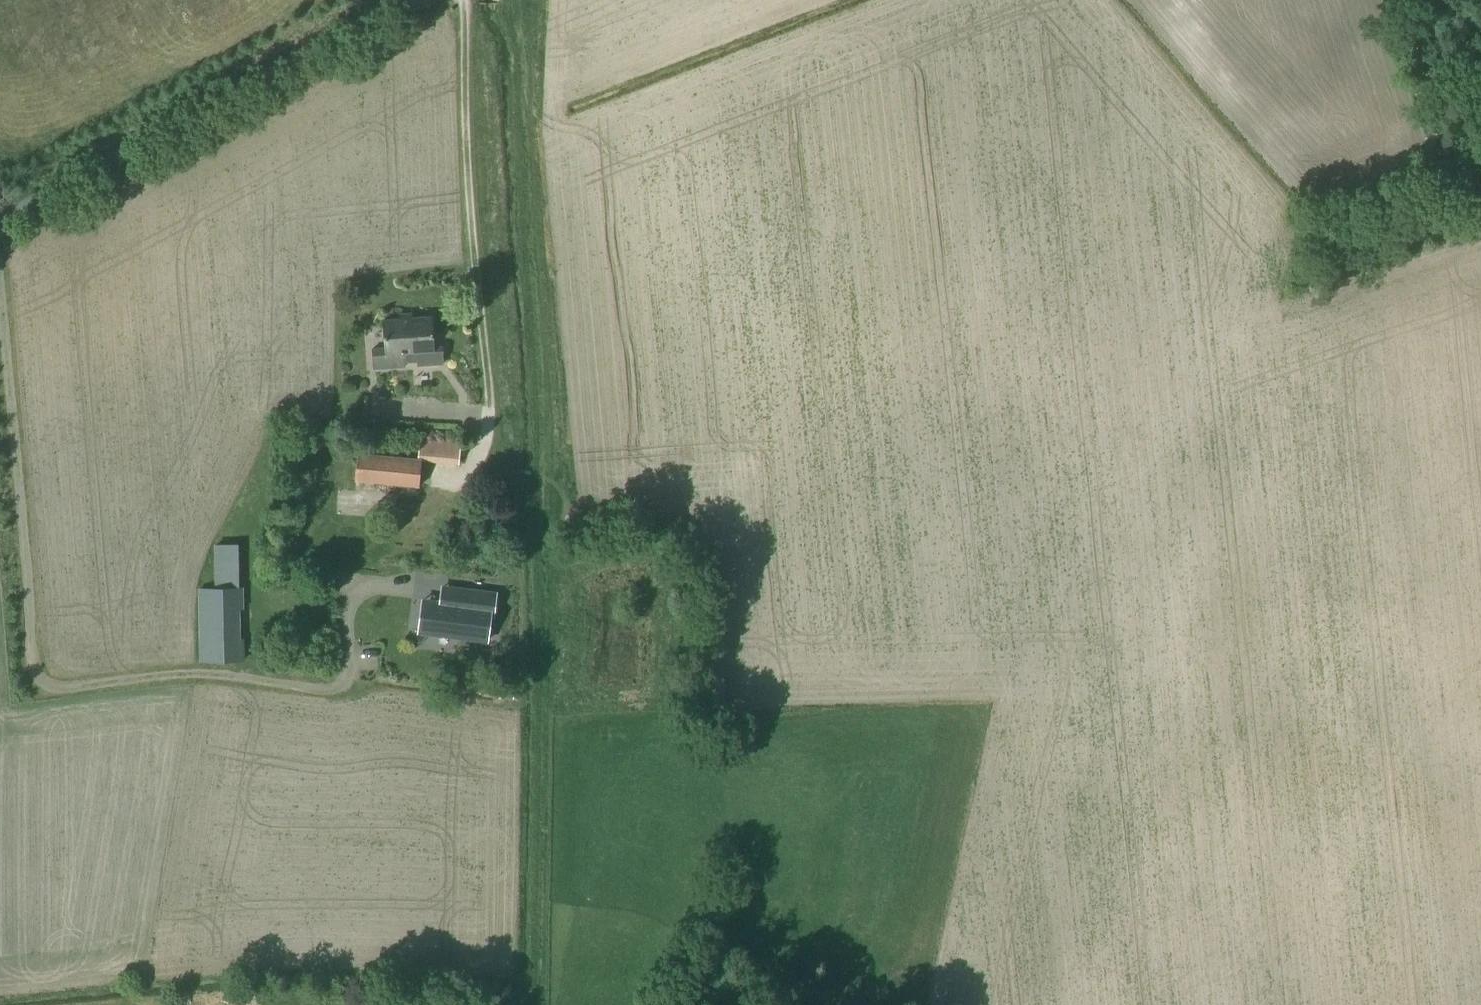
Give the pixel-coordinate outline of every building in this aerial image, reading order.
[(433,346),(431,317),(385,320),(387,347),(372,348),(373,370),(405,367),(405,363),(417,362),(417,366),(444,364),(442,346),(433,346)] [(458,466),(459,442),(420,438),(419,458),(358,452),(355,482),(419,488),(421,461),(437,463),(458,466)] [(241,587),(239,587),(238,544),(214,544),(215,588),(198,588),(200,662),(244,661),(241,587)] [(405,602),(405,613),(426,612),(424,577),(366,581),(367,604),(405,602)] [(442,587),(440,602),(433,601),(429,634),(487,641),(491,611),(494,611),(496,593),(476,591),(442,587)]
